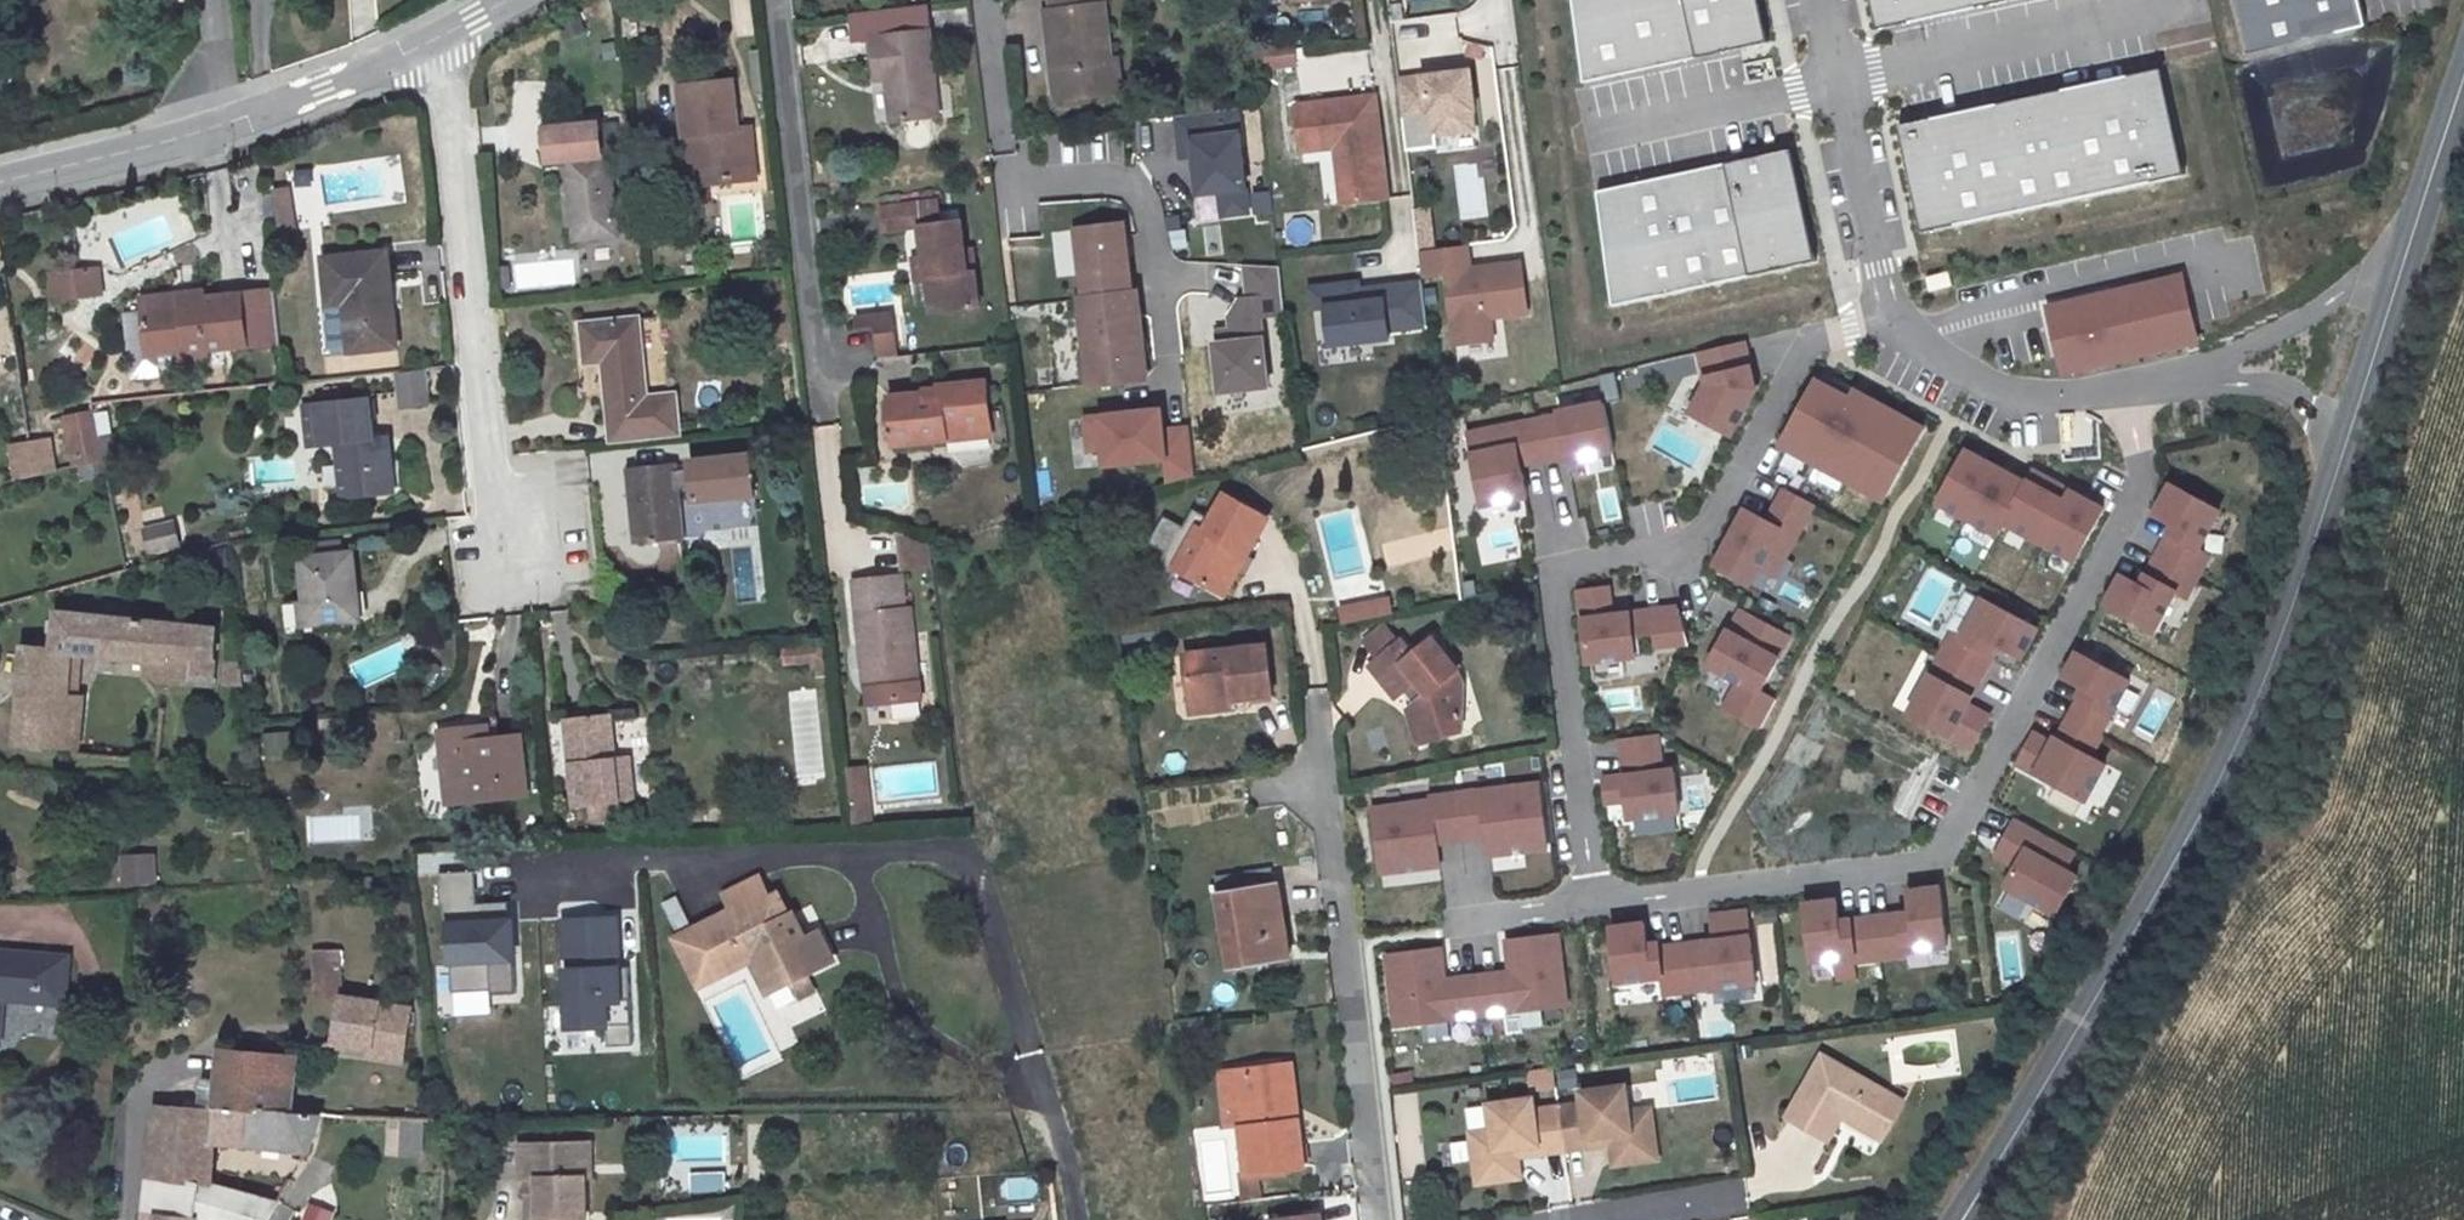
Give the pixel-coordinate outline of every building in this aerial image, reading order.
[(919,21),(916,0),(914,0),(838,9),(843,34),(861,31),(870,75),(881,73),(889,116),(935,107),(919,21)] [(1053,61),(1063,60),(1067,95),(1121,89),(1119,56),(1111,57),(1106,2),(1103,1),(1103,0),(1054,0),(1054,7),(1047,7),(1053,61)] [(1582,82),(1766,40),(1757,0),(1572,0),(1582,82)] [(1883,25),(1999,0),(1876,0),(1883,25)] [(2366,0),(2241,0),(2255,55),(2372,25),(2366,0)] [(1257,71),(1294,68),(1292,45),(1255,49),(1257,71)] [(1067,95),(1063,60),(1053,61),(1057,96),(1067,95)] [(1475,65),(1396,75),(1402,115),(1436,111),(1438,129),(1477,124),(1475,105),(1480,104),(1475,65)] [(2185,177),(2162,70),(1898,122),(1922,232),(2185,177)] [(733,83),(681,89),(686,138),(694,137),(698,186),(730,184),(730,177),(755,175),(750,130),(739,132),(733,83)] [(1372,98),(1293,111),(1298,155),(1333,151),(1336,165),(1343,164),(1348,208),(1385,204),(1372,98)] [(1242,110),(1174,117),(1178,159),(1191,157),(1195,196),(1218,194),(1220,217),(1252,214),(1242,110)] [(635,133),(605,136),(607,153),(606,153),(603,121),(549,127),(552,159),(571,157),(579,238),(622,233),(613,153),(636,151),(635,133)] [(694,137),(686,138),(691,187),(698,186),(694,137)] [(1818,264),(1789,152),(1596,193),(1620,304),(1818,264)] [(1336,165),(1340,209),(1348,208),(1343,164),(1336,165)] [(755,175),(730,177),(730,184),(756,181),(755,175)] [(282,232),(303,228),(296,184),(275,187),(282,232)] [(939,195),(882,202),(885,225),(925,220),(928,247),(935,295),(936,307),(983,302),(978,265),(970,267),(967,243),(964,214),(942,217),(939,195)] [(1413,244),(1430,243),(1428,206),(1411,207),(1413,244)] [(1125,220),(1077,225),(1085,294),(1082,295),(1087,345),(1094,343),(1097,379),(1148,374),(1138,288),(1132,289),(1125,220)] [(976,242),(967,243),(970,267),(978,265),(976,242)] [(1465,243),(1418,249),(1421,275),(1447,271),(1455,342),(1491,337),(1489,314),(1526,309),(1520,261),(1468,268),(1465,243)] [(928,247),(915,249),(921,297),(935,295),(928,247)] [(384,248),(319,253),(325,301),(326,301),(342,299),(347,348),(394,342),(384,248)] [(99,268),(50,272),(52,297),(101,293),(99,268)] [(2197,342),(2182,277),(2111,294),(2113,302),(2103,305),(2101,296),(2048,308),(2063,373),(2197,342)] [(1428,326),(1422,284),(1359,292),(1358,285),(1312,290),(1314,311),(1326,309),(1331,347),(1391,339),(1390,331),(1428,326)] [(274,290),(181,298),(182,304),(143,309),(145,344),(185,341),(186,352),(279,344),(274,290)] [(2113,302),(2111,294),(2101,296),(2103,305),(2113,302)] [(342,299),(326,301),(331,349),(347,348),(342,299)] [(639,318),(583,324),(587,362),(604,360),(610,420),(616,420),(618,439),(677,433),(674,395),(648,398),(639,318)] [(896,351),(893,320),(876,322),(879,353),(896,351)] [(185,341),(145,344),(146,355),(150,363),(167,361),(183,360),(186,352),(185,341)] [(1729,437),(1753,392),(1742,343),(1697,354),(1705,386),(1689,415),(1729,437)] [(423,365),(399,368),(402,398),(426,395),(423,365)] [(929,393),(894,396),(900,444),(951,437),(950,427),(994,421),(988,378),(941,384),(943,397),(930,398),(929,393)] [(1923,428),(1854,391),(1849,399),(1815,381),(1780,445),(1884,501),(1923,428)] [(370,397),(316,402),(320,445),(346,442),(352,496),(394,492),(389,434),(375,436),(370,397)] [(1281,413),(1279,398),(1267,399),(1269,414),(1281,413)] [(316,402),(303,403),(307,446),(320,445),(316,402)] [(1559,417),(1534,422),(1542,461),(1569,456),(1570,461),(1614,452),(1604,404),(1558,413),(1559,417)] [(1197,475),(1191,425),(1165,428),(1163,407),(1132,410),(1133,417),(1124,418),(1123,411),(1086,415),(1090,448),(1105,446),(1107,463),(1167,456),(1170,481),(1197,475)] [(93,410),(65,416),(75,465),(102,458),(97,434),(93,410)] [(1133,417),(1132,410),(1123,411),(1124,418),(1133,417)] [(994,421),(950,427),(951,437),(995,432),(994,421)] [(1542,461),(1534,422),(1468,436),(1482,508),(1528,499),(1521,466),(1542,461)] [(112,431),(97,434),(102,458),(102,459),(117,455),(112,431)] [(7,444),(16,479),(62,468),(53,433),(7,444)] [(701,452),(704,501),(770,497),(767,448),(701,452)] [(2075,561),(2103,510),(2032,471),(2025,483),(1965,451),(1937,502),(1997,535),(2004,523),(2075,561)] [(675,459),(629,463),(637,539),(683,535),(675,459)] [(2209,556),(2198,550),(2220,511),(2171,485),(2155,515),(2173,525),(2156,557),(2197,579),(2209,556)] [(1784,559),(1814,505),(1784,489),(1765,525),(1759,521),(1761,518),(1745,509),(1715,566),(1749,585),(1768,550),(1784,559)] [(1269,516),(1222,491),(1203,526),(1198,524),(1174,565),(1218,589),(1240,549),(1248,554),(1269,516)] [(172,518),(143,522),(147,545),(176,540),(172,518)] [(928,540),(895,529),(901,565),(931,561),(928,540)] [(1248,554),(1240,549),(1218,589),(1226,594),(1248,554)] [(301,557),(306,602),(293,605),(296,635),(354,628),(352,616),(360,615),(353,552),(344,553),(301,557)] [(2186,598),(2197,579),(2156,557),(2140,586),(2122,575),(2105,605),(2154,632),(2175,592),(2186,598)] [(903,570),(854,575),(864,687),(921,681),(914,605),(907,605),(903,570)] [(1802,611),(1813,594),(1780,572),(1769,590),(1802,611)] [(1607,587),(1578,591),(1585,662),(1642,656),(1639,636),(1654,635),(1656,646),(1689,643),(1678,607),(1610,615),(1607,587)] [(1369,621),(1386,617),(1384,599),(1366,601),(1369,621)] [(1953,635),(1940,657),(1980,678),(1992,656),(1989,654),(1995,643),(2020,657),(2036,629),(1983,599),(1961,639),(1953,635)] [(1366,601),(1339,604),(1341,626),(1369,621),(1366,601)] [(1730,631),(1727,630),(1708,664),(1738,682),(1723,708),(1760,729),(1776,700),(1760,691),(1778,658),(1776,657),(1787,636),(1741,611),(1730,631)] [(216,629),(56,613),(53,647),(23,645),(15,745),(75,749),(84,653),(144,659),(143,674),(165,676),(165,681),(212,685),(216,629)] [(1379,651),(1405,632),(1396,621),(1372,640),(1379,651)] [(1379,651),(1374,655),(1398,690),(1411,680),(1422,700),(1410,708),(1417,743),(1466,731),(1458,684),(1441,680),(1461,666),(1436,632),(1414,647),(1405,632),(1379,651)] [(787,660),(831,655),(829,640),(785,644),(787,660)] [(1267,647),(1186,655),(1191,705),(1233,701),(1273,697),(1267,647)] [(2130,680),(2077,651),(2063,677),(2083,688),(2078,696),(2080,697),(2069,718),(2100,735),(2130,680)] [(1980,678),(1940,657),(1909,715),(1972,749),(1989,717),(1965,705),(1980,678)] [(246,684),(246,660),(227,660),(227,683),(246,684)] [(1461,666),(1441,680),(1458,684),(1468,677),(1461,666)] [(1411,680),(1398,690),(1410,708),(1422,700),(1411,680)] [(1601,693),(1606,712),(1633,706),(1628,687),(1601,693)] [(2152,739),(2170,697),(2154,691),(2137,732),(2152,739)] [(825,776),(814,692),(788,696),(799,780),(825,776)] [(1233,701),(1191,705),(1192,715),(1234,711),(1233,701)] [(490,710),(476,711),(478,726),(492,725),(490,710)] [(611,710),(566,715),(575,803),(634,798),(630,752),(616,753),(611,710)] [(476,711),(449,713),(451,734),(442,734),(445,763),(459,762),(461,783),(524,777),(518,722),(492,725),(478,726),(476,711)] [(449,713),(441,714),(442,734),(451,734),(449,713)] [(2100,735),(2069,718),(2058,738),(2055,736),(2052,743),(2034,734),(2019,764),(2086,799),(2104,764),(2091,757),(2102,736),(2100,735)] [(1659,759),(1656,734),(1620,739),(1624,775),(1601,778),(1604,805),(1627,802),(1629,821),(1681,815),(1675,771),(1656,773),(1654,760),(1659,759)] [(459,762),(445,763),(447,784),(461,783),(459,762)] [(869,765),(850,768),(854,806),(872,804),(869,765)] [(1539,784),(1456,793),(1460,831),(1484,829),(1487,853),(1546,847),(1539,784)] [(1460,831),(1456,793),(1431,796),(1431,802),(1374,808),(1381,871),(1440,865),(1438,842),(1461,839),(1460,831)] [(872,804),(854,806),(856,824),(875,823),(872,804)] [(2074,852),(2015,820),(1995,856),(2017,868),(2007,886),(2058,914),(2078,878),(2064,870),(2074,852)] [(162,882),(161,851),(124,852),(125,883),(162,882)] [(514,989),(511,916),(508,916),(477,917),(476,899),(475,867),(438,868),(439,901),(442,901),(443,920),(448,920),(451,987),(490,986),(490,990),(514,989)] [(806,929),(793,904),(789,907),(777,883),(767,889),(756,869),(721,888),(731,905),(677,933),(675,934),(677,937),(701,980),(751,952),(761,971),(779,961),(787,975),(798,996),(808,990),(798,970),(820,958),(815,949),(825,942),(815,923),(806,929)] [(1211,889),(1224,947),(1227,962),(1265,953),(1266,953),(1265,950),(1286,945),(1270,876),(1211,889)] [(1875,918),(1880,959),(1905,956),(1905,951),(1947,946),(1940,888),(1908,892),(1911,914),(1875,918)] [(508,916),(507,898),(476,899),(477,917),(508,916)] [(1880,959),(1875,918),(1836,923),(1834,902),(1801,906),(1809,962),(1854,956),(1855,962),(1880,959)] [(1754,983),(1746,913),(1710,917),(1713,942),(1683,945),(1688,991),(1754,983)] [(617,948),(616,914),(597,915),(599,949),(617,948)] [(631,1041),(628,963),(618,963),(617,948),(599,949),(597,915),(563,916),(568,1023),(605,1022),(606,1042),(631,1041)] [(1688,991),(1683,945),(1658,948),(1658,944),(1646,945),(1643,924),(1610,928),(1616,983),(1661,977),(1663,994),(1688,991)] [(1566,1006),(1558,935),(1507,941),(1510,973),(1511,980),(1502,981),(1501,974),(1477,977),(1482,1015),(1566,1006)] [(825,942),(815,949),(820,958),(831,952),(825,942)] [(336,945),(312,947),(316,996),(341,993),(336,945)] [(0,949),(0,1036),(3,996),(64,1001),(67,954),(0,949)] [(1443,987),(1439,950),(1387,956),(1395,1025),(1482,1015),(1477,977),(1454,980),(1454,985),(1443,987)] [(779,961),(761,971),(769,986),(787,975),(779,961)] [(409,1008),(342,994),(332,1043),(403,1054),(409,1008)] [(298,1058),(224,1048),(213,1109),(288,1114),(298,1058)] [(1288,1057),(1279,1058),(1285,1115),(1296,1113),(1288,1057)] [(1279,1058),(1228,1064),(1241,1168),(1301,1162),(1296,1113),(1285,1115),(1279,1058)] [(1895,1117),(1817,1069),(1778,1130),(1816,1152),(1833,1126),(1874,1151),(1895,1117)] [(1578,1105),(1554,1107),(1559,1152),(1584,1148),(1583,1140),(1605,1137),(1606,1152),(1650,1147),(1646,1111),(1624,1114),(1621,1087),(1577,1093),(1578,1105)] [(1467,1132),(1471,1168),(1514,1163),(1512,1147),(1534,1145),(1535,1154),(1559,1152),(1554,1107),(1530,1110),(1528,1098),(1485,1103),(1488,1129),(1467,1132)] [(158,1105),(142,1219),(195,1219),(196,1216),(204,1219),(270,1219),(286,1190),(238,1180),(204,1168),(213,1142),(308,1152),(320,1116),(288,1114),(213,1109),(158,1105)] [(413,1115),(391,1115),(392,1146),(414,1145),(413,1115)] [(423,1115),(413,1115),(414,1145),(423,1145),(423,1115)] [(517,1138),(517,1173),(523,1173),(534,1173),(535,1204),(523,1203),(524,1219),(575,1219),(583,1219),(582,1171),(570,1170),(569,1137),(517,1138)] [(582,1137),(569,1137),(570,1170),(582,1171),(582,1137)] [(1650,1147),(1606,1152),(1608,1168),(1652,1163),(1650,1147)] [(1560,1152),(1532,1158),(1542,1203),(1570,1197),(1560,1152)] [(1514,1163),(1471,1168),(1473,1183),(1516,1178),(1514,1163)] [(729,1168),(694,1170),(695,1193),(730,1191),(729,1168)] [(534,1173),(523,1173),(523,1203),(535,1204),(534,1173)] [(307,1219),(333,1219),(336,1212),(312,1203),(307,1219)] [(1267,1216),(1268,1219),(1320,1219),(1319,1209),(1267,1216)]
